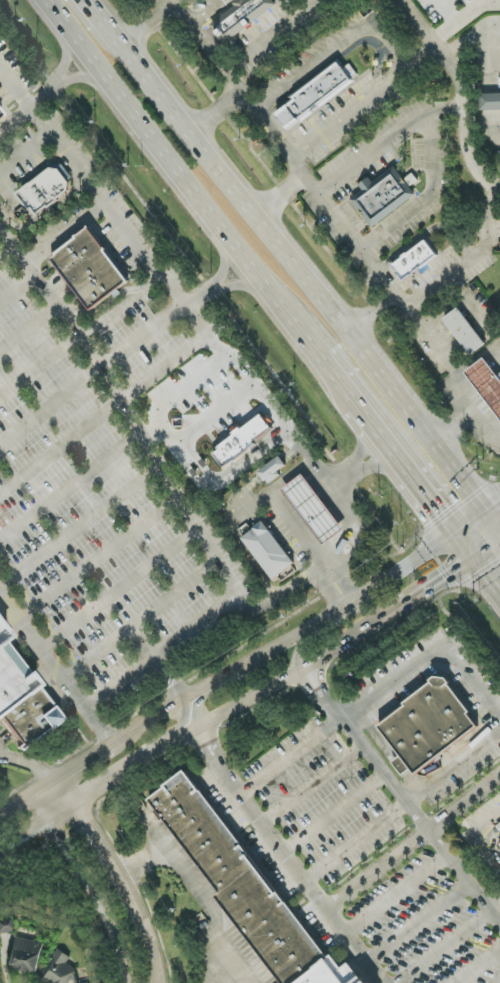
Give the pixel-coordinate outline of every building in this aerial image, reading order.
[(225,47),(277,4),(274,0),(242,0),(209,27),(225,47)] [(286,129),(336,92),(354,79),(352,77),(356,75),(349,66),(343,70),(339,65),(296,97),(298,101),(277,117),(286,129)] [(494,93),(479,93),(480,113),(494,112),(499,112),(499,93),(494,93)] [(352,200),(372,226),(415,194),(394,166),(373,181),(370,177),(360,184),(365,191),(352,200)] [(60,169),(51,168),(18,195),(30,210),(34,210),(38,215),(47,208),(49,210),(60,202),(58,200),(68,192),(70,182),(60,169)] [(88,229),(50,259),(92,311),(129,280),(88,229)] [(393,264),(405,277),(435,254),(424,241),(393,264)] [(458,308),(443,321),(471,357),(488,345),(458,308)] [(499,375),(486,358),(466,374),(499,417),(499,374),(499,375)] [(214,455),(220,450),(219,448),(235,435),(233,433),(241,427),(243,429),(262,414),(275,430),(230,465),(229,463),(224,467),(214,455)] [(287,466),(280,456),(258,472),(268,485),(281,475),(279,472),(287,466)] [(282,489),(325,545),(346,529),(303,473),(282,489)] [(264,523),(241,540),(273,584),(296,566),(264,523)] [(20,752),(0,728),(0,620),(12,636),(5,643),(59,720),(20,752)] [(416,775),(480,727),(469,716),(472,713),(451,686),(453,684),(449,679),(437,677),(431,681),(432,684),(404,704),(406,707),(379,728),(416,775)] [(349,964),(364,982),(281,982),(216,898),(221,894),(149,801),(188,771),(328,958),(331,956),(342,969),(349,964)] [(8,969),(40,972),(43,941),(11,938),(8,969)] [(76,977),(79,970),(67,964),(71,957),(57,950),(42,979),(48,982),(88,982),(76,977)]
